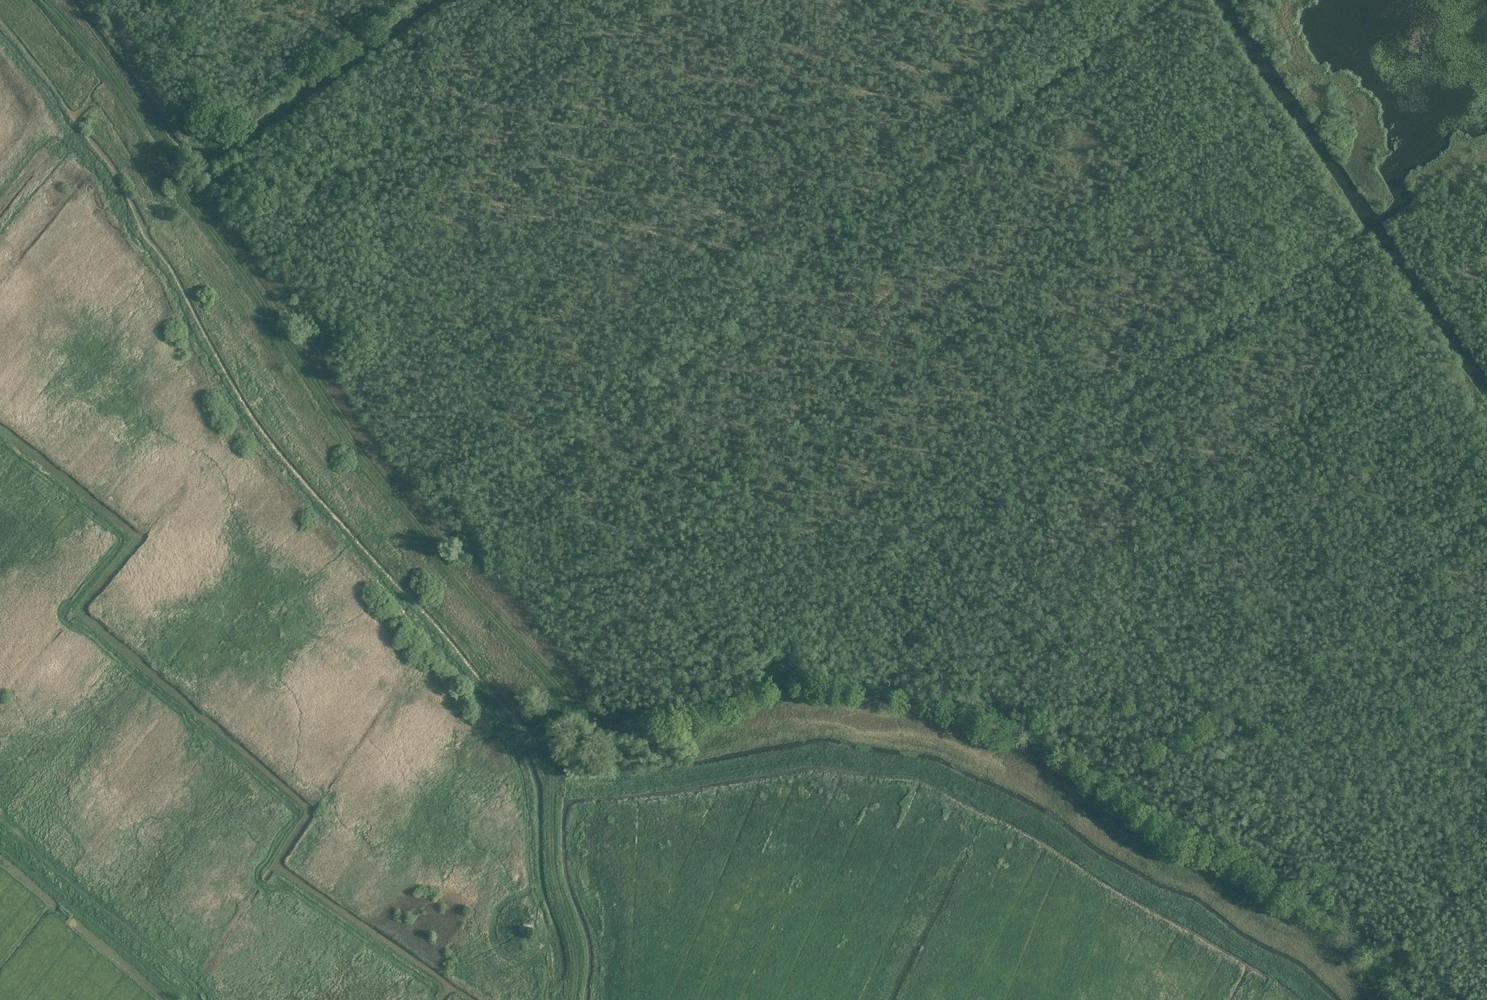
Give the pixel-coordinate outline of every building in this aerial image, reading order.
[(592,742),(596,732),(584,726),(579,735),(592,742)]
